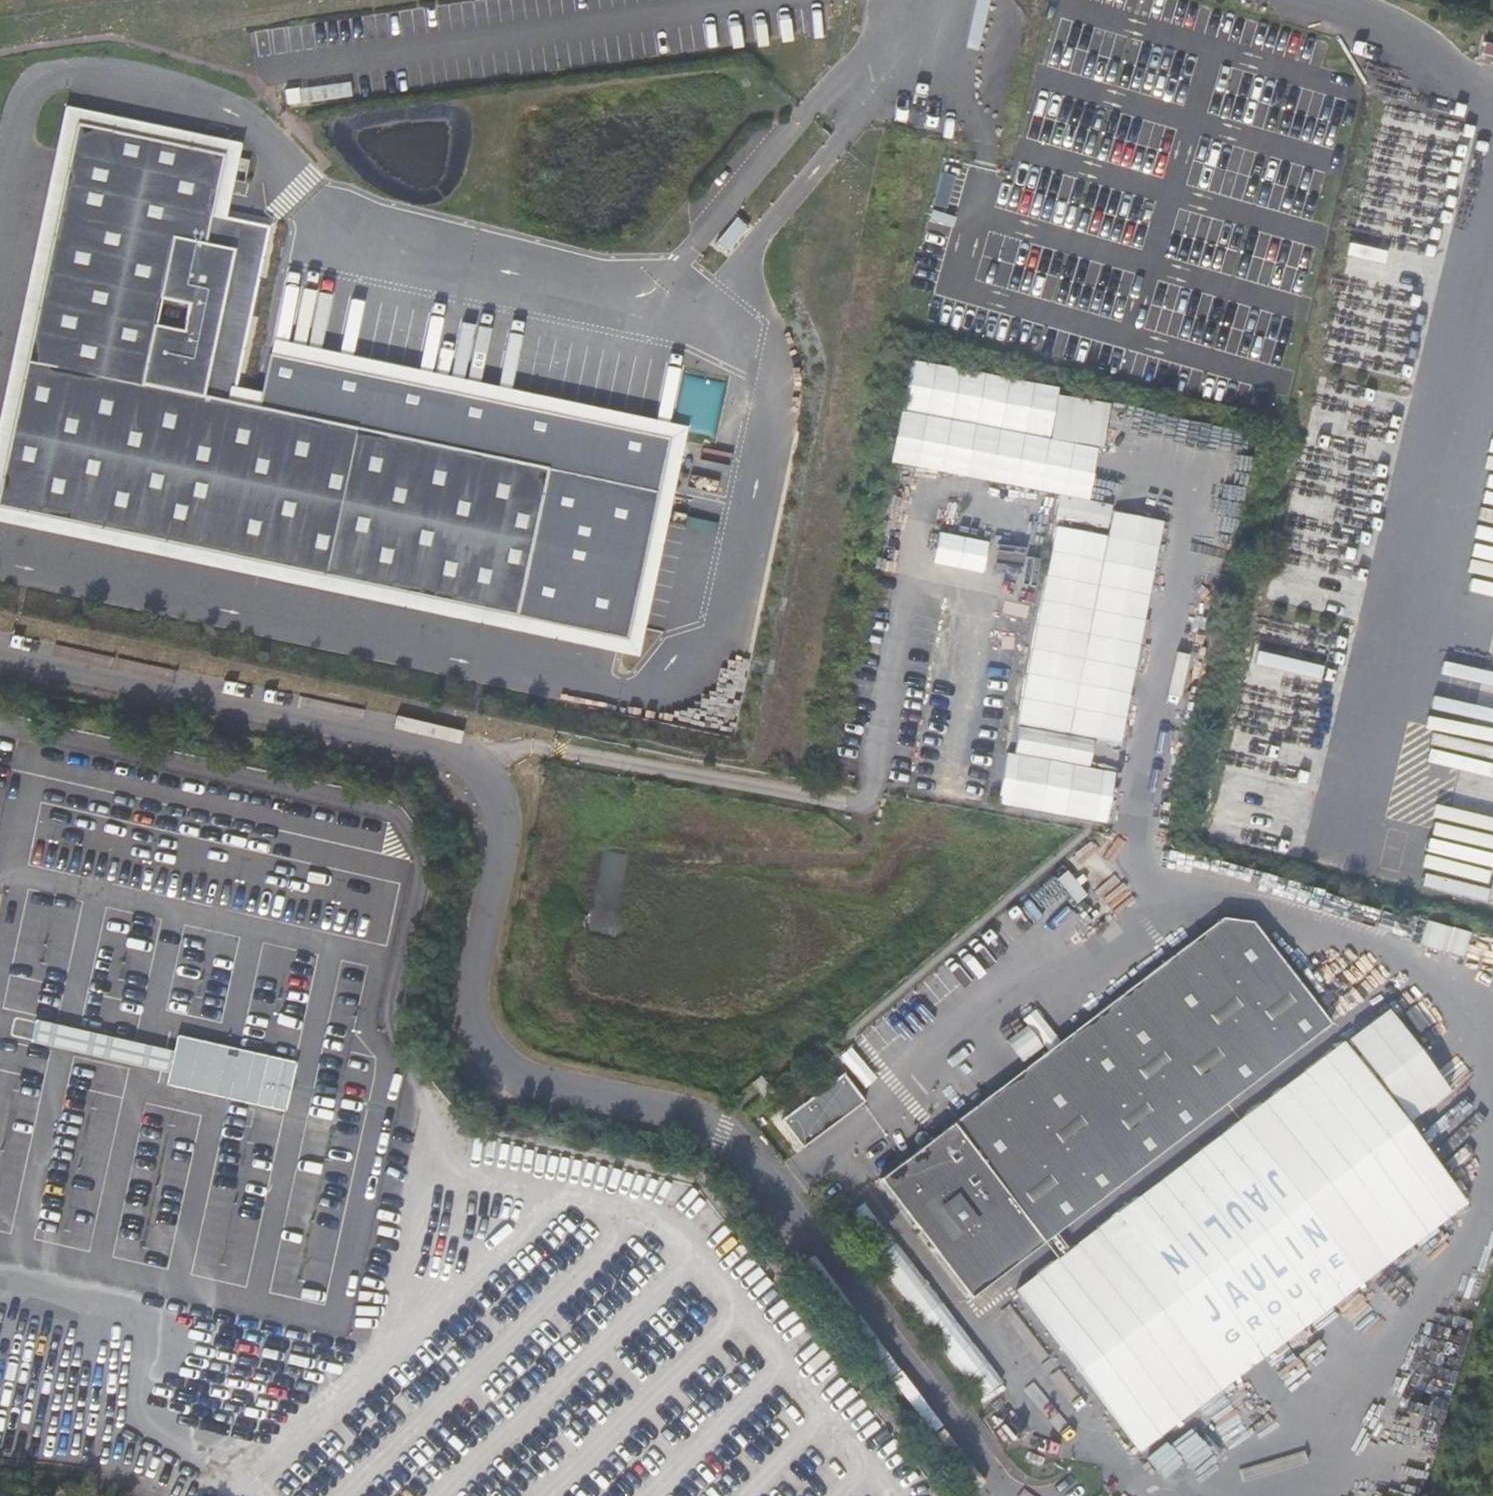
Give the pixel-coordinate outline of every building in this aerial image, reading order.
[(239,158),(242,144),(65,106),(0,416),(0,483),(76,123),(224,155),(212,214),(226,217),(234,180),(227,179),(231,157),(239,158)] [(269,227),(226,217),(212,214),(224,155),(76,123),(0,483),(0,507),(517,617),(548,468),(233,402),(236,388),(269,227)] [(244,182),(249,160),(239,158),(231,157),(227,179),(234,180),(244,182)] [(1091,504),(1110,394),(909,361),(892,463),(1061,490),(1056,516),(1089,522),(1088,529),(1051,523),(1005,803),(1108,820),(1117,769),(1091,765),(1095,736),(1126,741),(1163,516),(1091,504)] [(527,634),(566,457),(236,388),(233,402),(548,468),(517,617),(0,507),(0,523),(527,634)] [(1237,920),(1207,916),(872,1179),(967,1302),(1320,1024),(1237,920)] [(167,1098),(175,1099),(186,1051),(179,1049),(175,1065),(39,1033),(34,1054),(170,1086),(167,1098)] [(175,1099),(286,1125),(297,1076),(186,1051),(175,1099)] [(1429,1218),(1307,1061),(1028,1281),(1150,1439),(1429,1218)] [(856,1100),(834,1072),(771,1122),(792,1150),(856,1100)]
